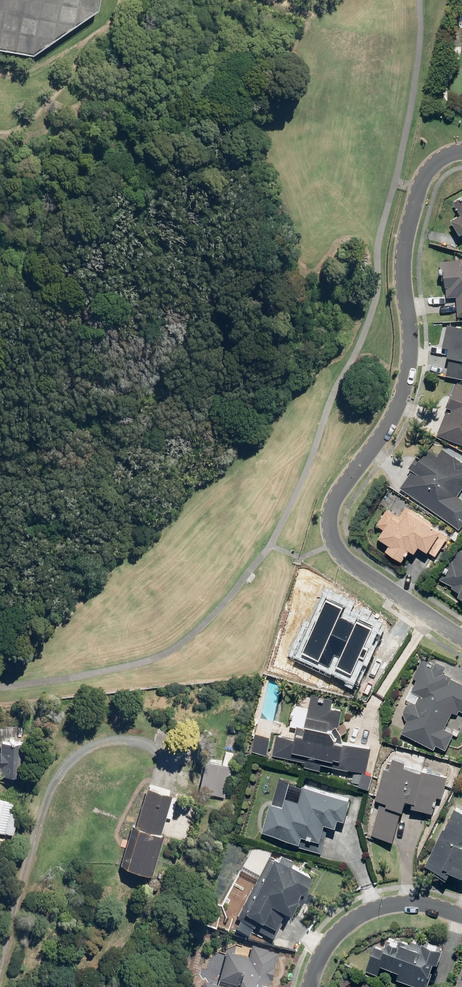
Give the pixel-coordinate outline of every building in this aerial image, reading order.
[(33,54),(96,9),(98,0),(0,0),(0,47),(33,54)] [(453,200),(460,213),(455,216),(461,229),(461,195),(453,200)] [(459,314),(461,314),(461,257),(443,259),(446,296),(458,295),(459,314)] [(447,374),(461,377),(461,326),(449,324),(445,343),(451,344),(450,353),(451,354),(447,374)] [(439,432),(461,442),(461,382),(457,380),(446,406),(449,407),(439,432)] [(401,486),(461,527),(461,525),(461,497),(458,494),(461,489),(461,460),(444,447),(439,454),(426,444),(410,466),(413,469),(401,486)] [(450,532),(407,504),(401,514),(388,505),(377,522),(385,527),(381,534),(392,542),(388,547),(405,558),(413,546),(417,550),(421,544),(436,554),(450,532)] [(440,580),(461,591),(461,544),(459,543),(440,580)] [(326,601),(301,654),(330,667),(335,656),(339,658),(334,668),(349,675),(371,627),(358,621),(356,626),(338,618),(342,609),(326,601)] [(402,730),(436,746),(438,742),(449,747),(456,731),(446,726),(453,710),(458,712),(460,708),(461,709),(461,681),(452,677),(453,675),(445,671),(448,664),(437,659),(436,662),(424,656),(415,676),(419,678),(413,689),(420,692),(416,701),(408,703),(405,710),(408,718),(402,730)] [(322,768),(324,761),(364,769),(361,784),(373,786),(378,762),(369,761),(372,747),(348,742),(348,738),(339,737),(345,709),(333,707),(335,697),(313,692),(310,706),(295,703),(291,726),(286,725),(284,734),(257,729),(253,751),(306,761),(305,764),(322,768)] [(10,735),(10,741),(0,741),(0,773),(22,774),(23,741),(19,741),(19,735),(10,735)] [(221,761),(205,760),(203,793),(229,794),(232,751),(222,751),(221,761)] [(385,767),(369,833),(398,840),(406,804),(436,811),(446,773),(406,763),(407,759),(394,756),(391,769),(385,767)] [(295,843),(322,850),(326,838),(324,837),(328,821),(339,824),(341,815),(347,817),(348,815),(358,817),(363,798),(304,782),(303,787),(291,784),(285,806),(271,802),(263,829),(296,838),(295,843)] [(121,862),(149,870),(166,816),(171,818),(178,796),(162,791),(164,788),(152,784),(151,788),(147,787),(136,824),(133,823),(121,862)] [(0,799),(0,830),(13,834),(20,813),(11,811),(14,803),(0,799)] [(457,803),(448,825),(445,823),(428,861),(455,873),(457,866),(461,868),(461,805),(457,803)] [(291,910),(298,895),(296,894),(300,887),(304,889),(313,872),(293,862),(294,860),(281,853),(280,857),(270,852),(242,908),(251,912),(249,917),(259,922),(256,928),(274,937),(278,930),(274,928),(285,907),(291,910)] [(402,968),(399,976),(426,985),(435,959),(439,960),(444,946),(416,936),(414,939),(402,935),(401,939),(391,935),(388,944),(378,941),(368,968),(379,972),(383,961),(402,968)] [(208,986),(270,986),(272,983),(270,982),(279,952),(252,944),(249,956),(235,952),(230,968),(215,963),(208,986)]
